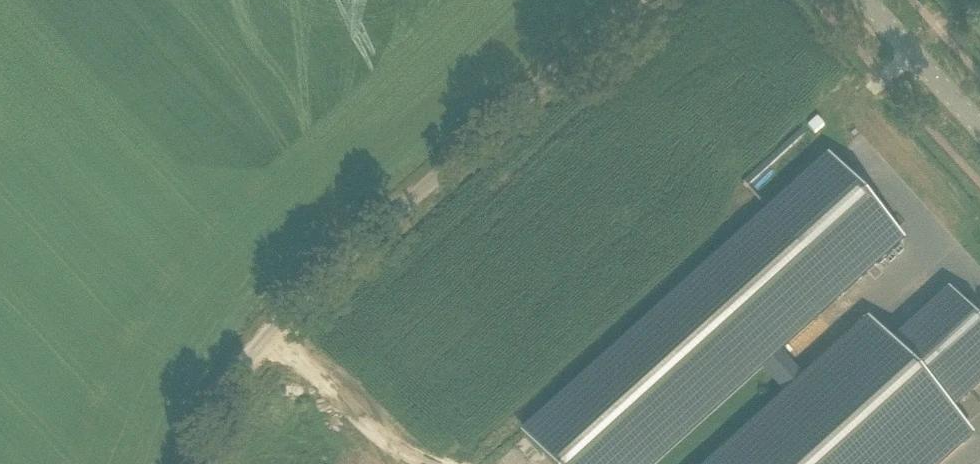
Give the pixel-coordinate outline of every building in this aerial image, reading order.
[(525,441),(546,463),(660,463),(903,244),(830,164),(525,441)] [(972,436),(950,412),(979,385),(979,326),(952,295),(893,348),(871,324),(716,463),(941,463),(972,436)]
